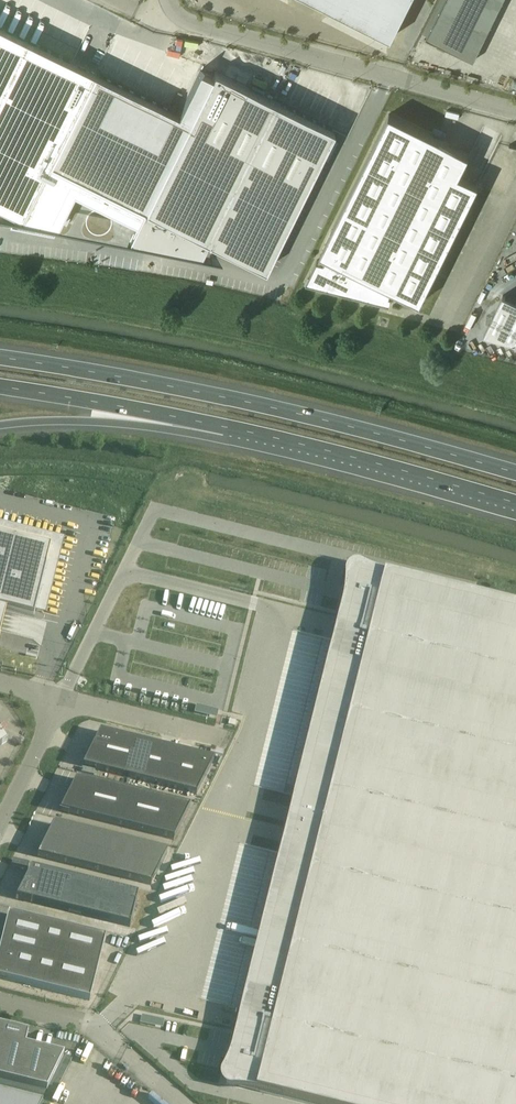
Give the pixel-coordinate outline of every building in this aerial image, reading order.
[(390,36),(391,37),(397,27),(406,7),(410,0),(318,0),(390,36)] [(54,234),(75,191),(138,222),(129,240),(201,254),(208,240),(265,269),(334,130),(215,71),(212,77),(201,71),(202,70),(200,69),(178,114),(95,73),(0,26),(0,207),(54,234)] [(469,153),(390,114),(332,231),(321,253),(326,255),(324,261),(317,260),(307,282),(390,303),(392,295),(390,295),(392,288),(420,302),(425,291),(426,291),(468,205),(478,184),(459,174),(469,153)] [(484,334),(515,342),(515,301),(503,295),(484,334)] [(34,614),(51,545),(0,532),(0,606),(34,614)] [(223,1077),(223,1079),(223,1081),(224,1083),(226,1085),(228,1087),(230,1088),(232,1089),(234,1089),(237,1089),(239,1089),(242,1089),(244,1090),(247,1090),(249,1090),(254,1091),(257,1091),(260,1092),(309,1103),(515,1103),(515,607),(513,606),(388,575),(384,574),(383,574),(381,573),(378,572),(376,571),(373,570),(371,569),(369,567),(367,566),(364,565),(363,564),(358,564),(353,566),(351,567),(350,569),(348,571),(348,574),(347,575),(347,578),(347,580),(347,583),(347,586),(347,588),(347,591),(346,593),(346,596),(346,599),(345,601),(345,604),(340,621),(341,621),(339,630),(338,630),(335,642),(244,1007),(241,1020),(242,1020),(240,1029),(239,1029),(233,1050),(231,1056),(230,1059),(229,1061),(228,1063),(227,1066),(226,1068),(225,1070),(224,1072),(223,1077)] [(71,721),(68,734),(84,738),(87,724),(71,721)] [(196,795),(214,760),(100,731),(82,766),(196,795)] [(190,807),(76,778),(60,811),(174,840),(190,807)] [(167,852),(54,825),(37,857),(150,885),(167,852)] [(31,869),(16,899),(33,903),(130,927),(137,896),(40,872),(31,869)] [(8,914),(0,947),(0,979),(90,1001),(105,938),(8,914)] [(28,1032),(0,1025),(0,1077),(47,1089),(64,1053),(25,1044),(28,1032)] [(0,1091),(0,1103),(41,1103),(43,1101),(0,1091)]
